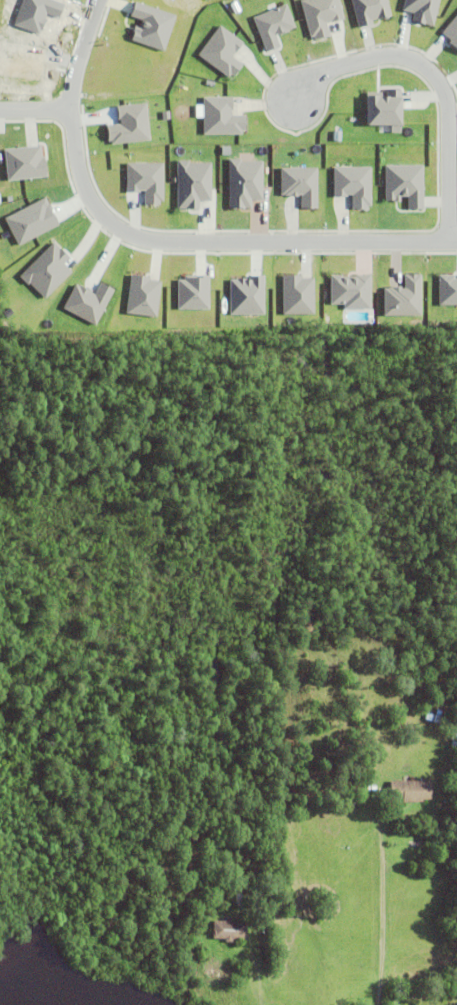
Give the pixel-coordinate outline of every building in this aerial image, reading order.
[(328,23),(344,19),(340,0),(302,0),(311,40),(331,36),(328,23)] [(359,28),(374,24),(373,21),(392,16),(388,0),(352,0),(359,28)] [(414,12),(413,21),(435,26),(440,0),(405,0),(403,10),(414,12)] [(254,16),(266,52),(281,47),(277,35),(296,28),(288,4),(254,16)] [(456,47),(456,15),(441,32),(456,47)] [(244,42),(220,25),(199,55),(233,79),(244,64),(233,56),(244,42)] [(369,95),(369,125),(403,125),(402,89),(385,89),(385,95),(369,95)] [(204,134),(246,134),(246,114),(233,114),(234,97),(203,96),(203,105),(196,104),(196,117),(204,117),(204,134)] [(118,105),(119,124),(107,125),(108,143),(150,141),(148,103),(118,105)] [(46,178),(44,146),(5,148),(7,180),(46,178)] [(263,160),(229,160),(229,208),(252,208),(252,199),(263,199),(263,160)] [(176,209),(199,209),(200,200),(211,200),(212,162),(178,161),(176,209)] [(126,163),(127,191),(144,191),(145,204),(164,204),(163,162),(126,163)] [(424,209),(424,164),(385,165),(386,199),(408,199),(408,209),(424,209)] [(371,167),(334,166),(334,196),(353,196),(353,209),(371,209),(371,167)] [(318,167),(281,168),(281,196),(301,195),(302,209),(318,208),(318,167)] [(21,276),(45,299),(72,271),(64,263),(70,257),(54,241),(21,276)] [(421,315),(421,274),(404,274),(404,287),(384,287),(384,315),(421,315)] [(438,274),(439,305),(456,305),(456,274),(438,274)] [(230,314),(264,315),(265,275),(251,275),(251,279),(230,278),(230,314)] [(371,309),(371,275),(331,275),(330,304),(344,304),(344,309),(371,309)] [(158,317),(162,279),(131,276),(127,314),(158,317)] [(209,310),(210,277),(178,276),(177,309),(209,310)] [(313,315),(314,276),(283,276),(283,314),(313,315)] [(97,324),(114,288),(100,282),(96,292),(75,283),(64,310),(97,324)] [(403,805),(402,802),(389,802),(389,783),(430,782),(431,802),(422,802),(422,804),(403,805)] [(234,893),(249,893),(249,907),(234,908),(234,893)] [(231,942),(231,945),(225,945),(225,941),(212,941),(212,922),(247,924),(246,942),(231,942)] [(406,998),(406,1004),(392,1004),(392,996),(399,996),(399,998),(406,998)]
